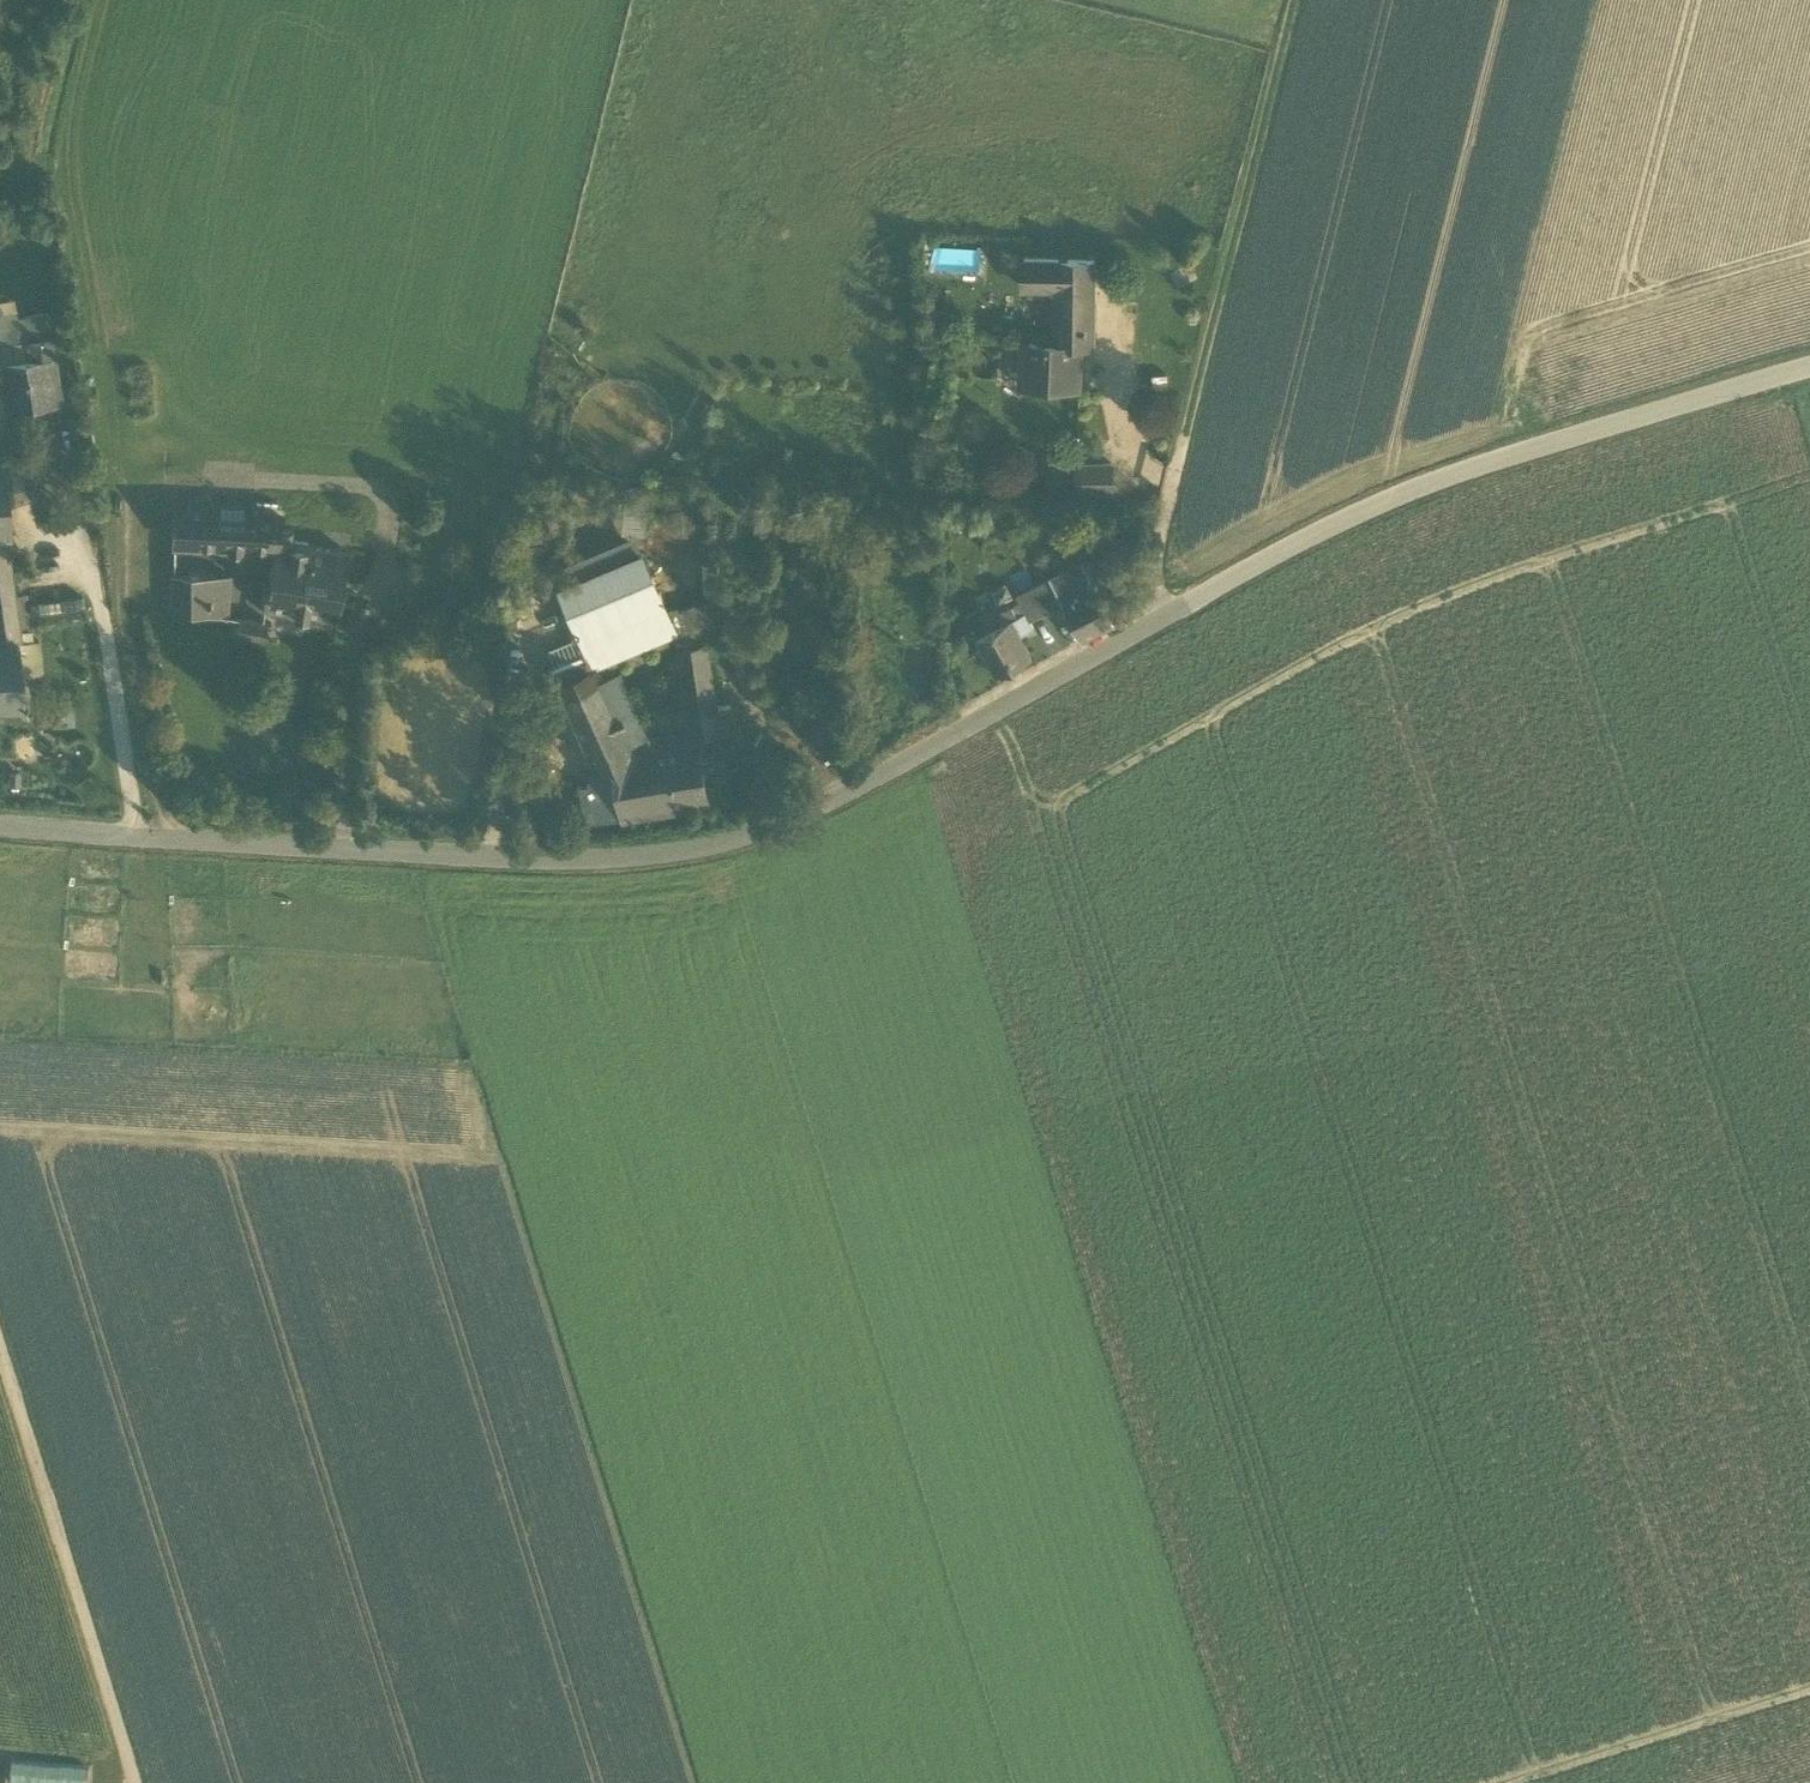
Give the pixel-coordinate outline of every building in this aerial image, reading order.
[(1055,287),(1055,343),(1055,344),(1081,345),(1093,345),(1094,260),(1024,258),(1024,286),(1055,287)] [(17,310),(15,296),(0,298),(0,312),(17,310)] [(30,358),(27,340),(40,338),(38,323),(48,322),(47,313),(18,316),(17,310),(0,312),(0,356),(1,362),(30,358)] [(38,323),(40,338),(51,337),(48,322),(38,323)] [(54,355),(51,337),(40,338),(27,340),(30,358),(54,355)] [(1080,377),(1081,345),(1055,344),(1055,343),(1022,341),(1021,369),(1031,374),(1031,385),(1065,387),(1065,377),(1080,377)] [(1,362),(7,409),(62,402),(54,355),(30,358),(1,362)] [(1078,492),(1111,492),(1111,464),(1078,464),(1078,492)] [(201,502),(200,514),(251,516),(251,505),(201,502)] [(249,543),(251,516),(200,514),(173,512),(172,539),(249,543)] [(284,518),(251,516),(249,543),(275,544),(280,544),(280,542),(284,518)] [(0,533),(0,641),(19,640),(17,628),(12,596),(2,533),(0,533)] [(552,570),(560,589),(644,554),(635,535),(552,570)] [(275,544),(271,585),(302,589),(308,546),(280,542),(280,544),(275,544)] [(344,552),(308,546),(302,589),(271,585),(269,605),(334,616),(344,552)] [(588,654),(593,667),(595,666),(677,632),(669,615),(644,554),(560,589),(580,636),(588,654)] [(1046,611),(1062,602),(1062,601),(1095,584),(1083,561),(1050,577),(1051,578),(1033,587),(1046,611)] [(176,611),(225,617),(226,614),(230,576),(172,576),(171,611),(176,611)] [(1114,622),(1095,584),(1062,601),(1062,602),(1081,639),(1114,622)] [(1020,601),(1030,619),(1046,611),(1033,587),(1016,596),(1019,602),(1020,601)] [(25,594),(12,596),(17,628),(29,626),(25,594)] [(699,622),(702,643),(705,643),(729,639),(723,600),(697,604),(699,622)] [(1012,618),(1019,633),(1033,626),(1030,619),(1020,601),(1019,602),(1000,611),(1005,621),(1012,618)] [(697,604),(669,615),(677,632),(699,622),(697,604)] [(997,606),(979,615),(987,630),(1005,621),(1000,611),(997,606)] [(979,635),(987,630),(979,615),(971,620),(979,635)] [(237,632),(264,637),(267,620),(239,616),(237,632)] [(1031,655),(1019,633),(1012,618),(1005,621),(987,630),(979,635),(977,636),(996,673),(1031,655)] [(677,632),(678,646),(702,643),(699,622),(677,632)] [(556,668),(588,654),(580,636),(548,650),(556,668)] [(40,639),(19,640),(21,673),(43,672),(40,639)] [(23,705),(21,673),(19,640),(0,641),(0,706),(23,705)] [(678,646),(684,681),(710,677),(705,643),(702,643),(678,646)] [(563,698),(601,680),(595,666),(593,667),(557,684),(563,698)] [(620,671),(601,680),(633,749),(654,745),(620,671)] [(715,709),(710,677),(684,681),(690,713),(715,709)] [(600,777),(614,771),(611,753),(633,749),(601,680),(563,698),(600,777)] [(735,707),(715,709),(718,730),(738,727),(735,707)] [(693,734),(718,730),(715,709),(690,713),(693,734)] [(620,798),(624,818),(709,801),(698,737),(657,745),(665,789),(620,798)] [(654,745),(633,749),(611,753),(614,771),(620,798),(665,789),(657,745),(654,745)] [(0,1755),(0,1782),(6,1782),(88,1782),(91,1766),(0,1755)]
